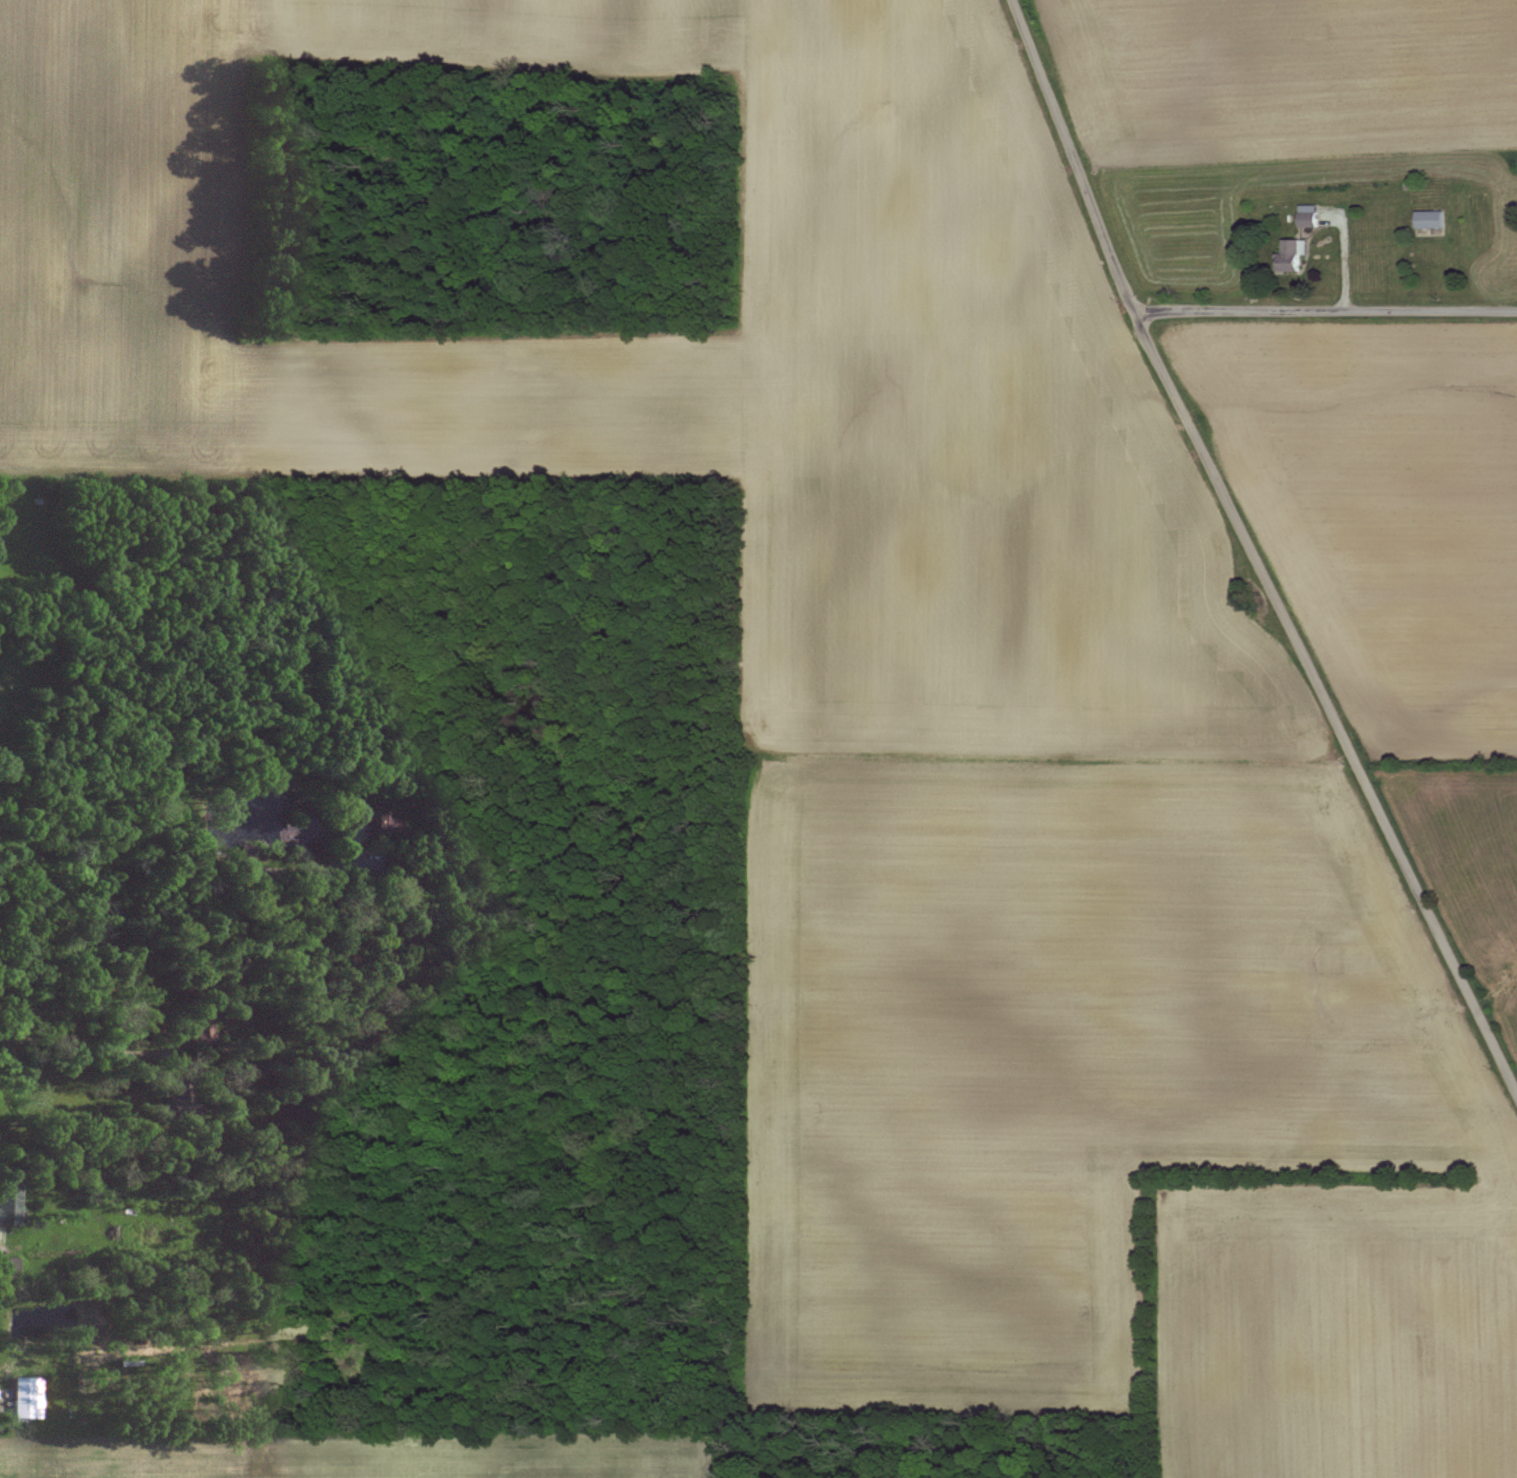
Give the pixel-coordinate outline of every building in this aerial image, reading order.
[(1301,227),(1319,228),(1319,206),(1302,205),(1301,227)] [(1447,229),(1446,211),(1419,212),(1419,230),(1447,229)] [(1303,256),(1310,256),(1310,241),(1284,241),(1285,271),(1303,271),(1303,256)] [(20,1226),(21,1180),(0,1179),(0,1225),(20,1226)] [(44,1377),(15,1378),(15,1418),(44,1418),(44,1377)]
